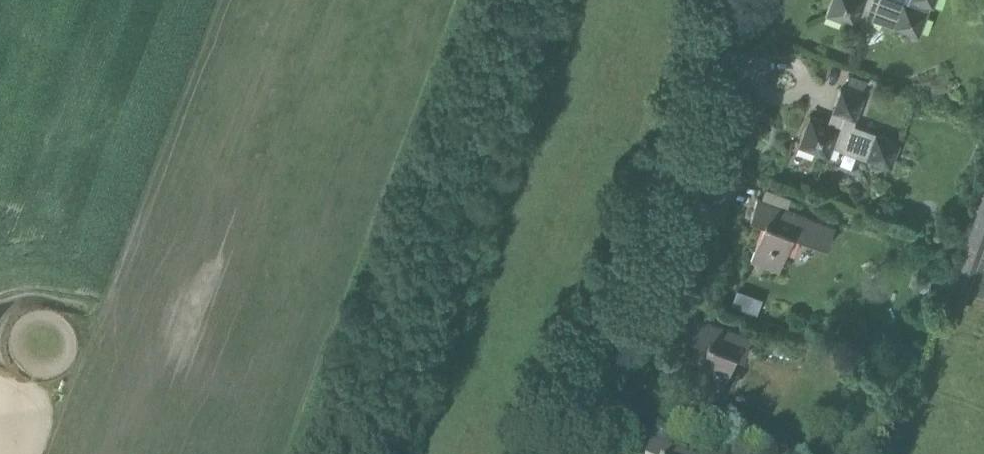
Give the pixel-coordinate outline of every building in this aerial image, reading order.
[(858,24),(862,13),(920,34),(931,5),(934,6),(936,0),(909,0),(908,2),(902,0),(832,0),(827,13),(858,24)] [(810,114),(799,145),(830,156),(834,145),(892,166),(901,142),(854,124),(865,95),(842,87),(829,121),(810,114)] [(955,260),(961,263),(968,265),(978,269),(983,271),(983,189),(981,188),(955,260)] [(751,216),(765,221),(751,258),(780,269),(794,232),(828,245),(835,225),(758,197),(751,216)] [(941,299),(947,301),(951,290),(971,297),(974,288),(983,291),(983,271),(978,269),(968,265),(961,263),(955,260),(941,299)] [(683,310),(675,331),(707,343),(693,380),(722,391),(736,353),(744,356),(752,336),(683,310)] [(646,453),(690,453),(651,439),(646,453)]
